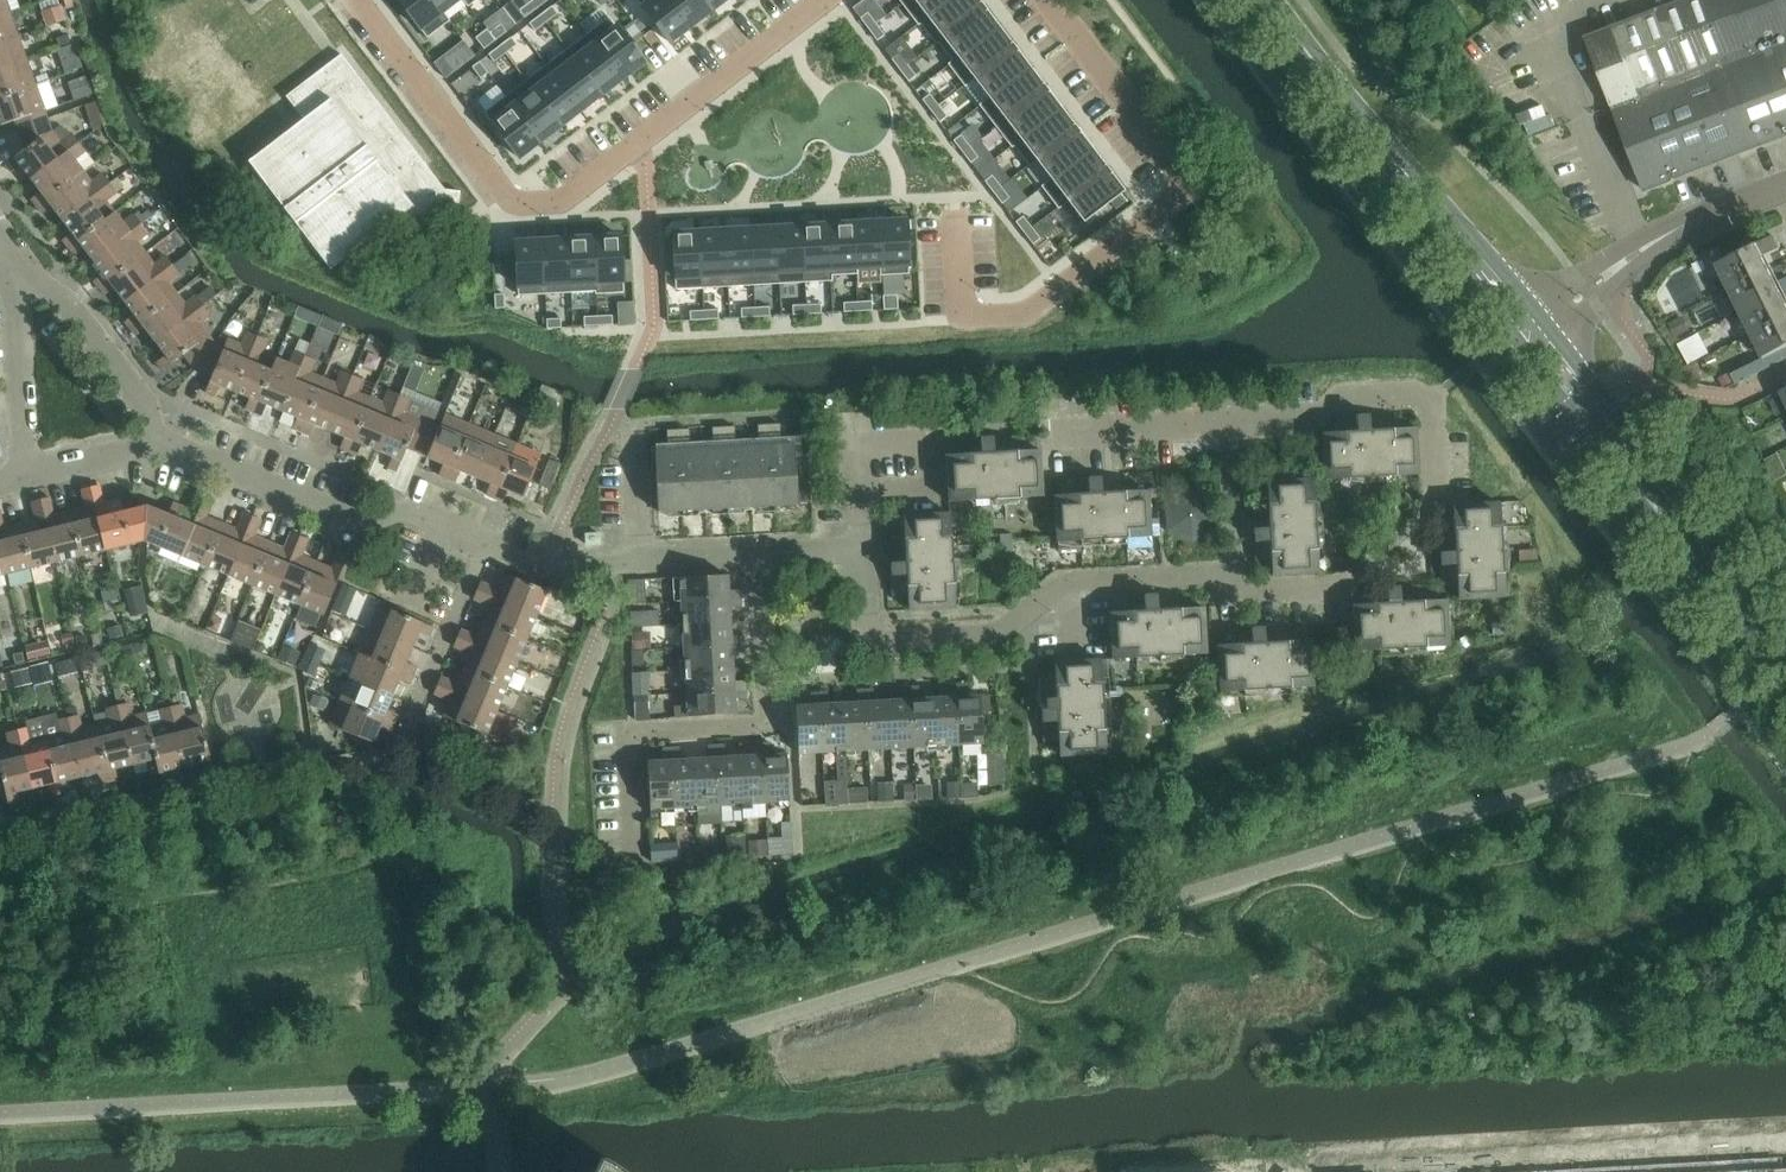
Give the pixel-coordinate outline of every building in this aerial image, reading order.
[(10,13),(5,0),(0,0),(0,17),(10,13)] [(427,38),(449,22),(432,0),(398,0),(427,38)] [(449,22),(450,21),(443,12),(459,0),(432,0),(449,22)] [(530,3),(536,10),(547,1),(546,0),(534,0),(530,3)] [(669,43),(690,27),(669,0),(637,0),(669,43)] [(690,27),(711,11),(702,0),(669,0),(690,27)] [(711,11),(726,0),(702,0),(711,11)] [(902,5),(917,25),(950,0),(908,0),(902,5)] [(917,25),(918,26),(920,25),(935,44),(983,8),(977,0),(950,0),(917,25)] [(1613,29),(1587,39),(1613,106),(1645,191),(1673,181),(1672,179),(1785,136),(1785,0),(1689,0),(1613,29)] [(530,3),(519,11),(525,19),(536,10),(530,3)] [(552,7),(540,16),(546,23),(558,15),(552,7)] [(983,8),(935,44),(936,45),(938,43),(952,62),(948,65),(949,66),(998,28),(983,8)] [(61,9),(53,12),(56,23),(65,20),(61,9)] [(19,37),(10,13),(0,17),(0,44),(19,37)] [(868,13),(860,19),(869,30),(876,25),(868,13)] [(540,16),(529,24),(535,32),(546,23),(540,16)] [(609,18),(588,34),(622,79),(643,64),(609,18)] [(501,25),(490,34),(495,41),(507,32),(501,25)] [(876,25),(869,30),(877,42),(885,36),(876,25)] [(998,28),(949,66),(964,86),(1014,48),(998,28)] [(487,30),(475,39),(484,50),(495,41),(490,34),(487,30)] [(588,34),(567,50),(602,95),(622,79),(588,34)] [(69,36),(58,40),(62,49),(72,46),(69,36)] [(0,44),(0,71),(27,62),(19,37),(0,44)] [(511,38),(500,47),(505,54),(517,46),(511,38)] [(466,45),(459,51),(468,62),(475,56),(466,45)] [(500,47),(488,55),(494,63),(505,54),(500,47)] [(1014,48),(964,86),(965,87),(974,81),(988,99),(979,106),(980,107),(1029,69),(1014,48)] [(567,50),(547,66),(581,111),(602,95),(567,50)] [(899,54),(891,60),(900,71),(907,65),(899,54)] [(302,121),(247,162),(330,270),(385,228),(403,250),(458,208),(460,191),(443,189),(341,56),(285,98),(302,121)] [(80,60),(63,66),(67,75),(83,69),(80,60)] [(36,86),(27,62),(0,71),(0,99),(36,86)] [(479,62),(472,68),(481,79),(488,74),(479,62)] [(907,65),(900,71),(908,83),(916,77),(907,65)] [(547,66),(526,82),(560,127),(581,111),(547,66)] [(1029,69),(980,107),(995,127),(1045,89),(1029,69)] [(86,78),(68,85),(74,100),(92,94),(90,89),(86,78)] [(526,82),(505,97),(539,143),(560,127),(526,82)] [(0,99),(0,122),(2,126),(45,111),(36,86),(0,99)] [(1045,89),(995,127),(1011,148),(1060,110),(1045,89)] [(929,95),(922,101),(931,112),(938,106),(929,95)] [(505,97),(484,113),(519,158),(539,143),(505,97)] [(938,106),(931,112),(940,123),(947,117),(938,106)] [(1060,110),(1011,148),(1012,148),(1014,147),(1029,166),(1076,130),(1060,110)] [(25,150),(5,166),(11,173),(21,166),(31,179),(79,143),(72,133),(61,142),(52,130),(48,121),(19,131),(25,150)] [(1076,130),(1029,166),(1029,167),(1036,162),(1050,180),(1041,187),(1042,188),(1092,150),(1076,130)] [(961,136),(953,141),(962,153),(969,147),(961,136)] [(79,143),(31,179),(41,193),(32,200),(37,207),(83,172),(75,160),(86,152),(79,143)] [(969,147),(962,153),(971,164),(978,158),(969,147)] [(1092,150),(1042,188),(1058,209),(1107,171),(1092,150)] [(1107,171),(1058,209),(1058,210),(1067,203),(1083,223),(1123,192),(1107,171)] [(83,172),(37,207),(43,215),(52,207),(62,220),(110,184),(103,174),(92,183),(83,172)] [(992,176),(984,182),(993,193),(1001,188),(992,176)] [(110,184),(62,220),(72,233),(63,241),(68,248),(114,212),(106,201),(117,193),(110,184)] [(1001,188),(993,193),(1002,205),(1009,199),(1001,188)] [(114,212),(68,248),(74,255),(83,248),(94,261),(141,224),(134,215),(123,224),(114,212)] [(1023,217),(1015,223),(1024,234),(1032,228),(1023,217)] [(906,221),(880,222),(883,276),(909,275),(906,221)] [(880,222),(854,224),(857,269),(880,268),(881,276),(883,276),(880,222)] [(141,224),(94,261),(104,274),(94,282),(100,289),(146,253),(137,242),(148,234),(141,224)] [(854,224),(829,225),(832,276),(857,274),(857,269),(854,224)] [(829,225),(803,226),(806,283),(832,282),(832,277),(832,276),(829,225)] [(803,226),(778,228),(781,284),(806,283),(803,226)] [(778,228),(752,229),(755,286),(781,284),(778,228)] [(1032,228),(1024,234),(1033,245),(1040,239),(1032,228)] [(752,229),(726,231),(730,287),(755,286),(752,229)] [(726,231),(701,232),(704,289),(730,287),(726,231)] [(701,232),(670,234),(673,281),(675,281),(676,290),(704,289),(701,232)] [(620,236),(594,238),(597,295),(623,293),(620,236)] [(1717,265),(1729,289),(1772,267),(1767,256),(1780,250),(1774,237),(1754,247),(1754,246),(1717,265)] [(594,238),(568,239),(571,293),(595,292),(595,295),(597,295),(594,238)] [(568,239),(542,240),(545,295),(571,293),(568,239)] [(542,240),(515,241),(518,296),(545,295),(542,240)] [(146,253),(100,289),(105,296),(115,289),(125,302),(172,265),(165,256),(154,264),(146,253)] [(172,265),(125,302),(135,315),(125,322),(131,330),(177,294),(168,283),(179,275),(172,265)] [(1729,289),(1740,312),(1785,289),(1785,279),(1780,282),(1772,267),(1729,289)] [(1740,312),(1752,334),(1785,317),(1785,289),(1740,312)] [(177,294),(131,330),(136,337),(146,330),(156,343),(203,306),(196,297),(185,305),(177,294)] [(504,295),(495,295),(495,310),(505,309),(504,295)] [(897,295),(883,296),(884,311),(898,310),(897,295)] [(872,302),(857,303),(858,312),(872,311),(872,302)] [(857,303),(843,303),(844,313),(858,312),(857,303)] [(821,305),(806,306),(807,315),(821,314),(821,305)] [(203,306),(156,343),(166,356),(156,363),(162,371),(183,355),(195,370),(215,344),(199,324),(211,315),(203,306)] [(806,306),(792,306),(793,316),(807,315),(806,306)] [(755,308),(741,309),(741,318),(756,318),(755,308)] [(769,308),(755,308),(756,318),(770,317),(769,308)] [(718,310),(704,311),(704,321),(719,320),(718,310)] [(704,311),(690,312),(690,321),(704,321),(704,311)] [(612,316),(598,317),(598,326),(613,326),(612,316)] [(598,317),(584,318),(584,327),(598,326),(598,317)] [(1752,334),(1764,358),(1774,353),(1785,347),(1785,317),(1752,334)] [(561,319),(546,320),(547,329),(561,328),(561,319)] [(1681,320),(1670,325),(1676,338),(1687,333),(1681,320)] [(235,392),(258,337),(247,332),(242,345),(228,339),(225,348),(215,344),(195,370),(212,377),(206,393),(215,397),(219,386),(235,392)] [(258,337),(235,392),(250,399),(246,410),(254,413),(276,359),(263,354),(269,341),(258,337)] [(1774,353),(1778,363),(1785,359),(1785,347),(1774,353)] [(276,359),(254,413),(262,417),(267,405),(282,412),(305,356),(294,352),(289,365),(276,359)] [(1764,358),(1761,359),(1766,369),(1778,363),(1774,353),(1764,358)] [(305,356),(282,412),(298,418),(293,429),(301,433),(324,379),(311,374),(316,361),(305,356)] [(1766,369),(1761,359),(1751,364),(1756,374),(1766,369)] [(1741,369),(1746,379),(1756,374),(1751,364),(1741,369)] [(1741,369),(1731,374),(1735,382),(1736,384),(1746,379),(1741,369)] [(324,379),(301,433),(310,436),(314,425),(330,432),(353,376),(342,372),(336,384),(324,379)] [(1731,373),(1719,379),(1724,388),(1735,382),(1731,374),(1731,373)] [(353,376),(330,432),(345,438),(340,449),(349,453),(371,399),(358,393),(363,381),(353,376)] [(371,399),(349,453),(357,456),(362,445),(377,451),(400,396),(389,391),(384,404),(371,399)] [(377,451),(392,458),(388,469),(397,473),(407,449),(420,454),(438,411),(422,405),(417,418),(405,413),(411,400),(400,396),(377,451)] [(1337,433),(1322,434),(1325,480),(1418,475),(1416,428),(1381,431),(1379,415),(1336,418),(1337,433)] [(445,416),(428,457),(427,458),(443,465),(439,476),(447,479),(469,426),(445,416)] [(780,424),(769,425),(773,506),(797,505),(797,504),(794,445),(793,445),(792,440),(781,440),(780,424)] [(758,442),(747,442),(750,507),(773,506),(769,425),(757,426),(758,442)] [(469,426),(447,479),(456,483),(460,472),(475,478),(493,435),(469,426)] [(735,427),(723,428),(728,509),(750,507),(747,442),(736,443),(735,427)] [(713,444),(701,445),(705,510),(728,509),(723,428),(712,428),(713,444)] [(689,429),(678,430),(682,511),(705,510),(701,445),(690,445),(689,429)] [(651,454),(655,454),(658,513),(682,511),(678,430),(666,431),(667,447),(651,448),(651,454)] [(493,435),(475,478),(491,484),(486,495),(494,499),(517,445),(493,435)] [(960,440),(961,455),(946,456),(949,502),(1043,497),(1040,450),(1004,453),(1003,438),(960,440)] [(792,439),(792,440),(793,445),(794,445),(797,504),(810,504),(807,439),(792,439)] [(517,445),(494,499),(503,502),(507,491),(523,498),(541,455),(517,445)] [(1069,495),(1054,496),(1057,543),(1150,537),(1148,491),(1113,493),(1111,478),(1068,480),(1069,495)] [(1313,480),(1267,482),(1269,518),(1254,519),(1256,562),(1271,562),(1272,576),(1318,573),(1313,480)] [(101,495),(99,486),(82,490),(84,499),(101,495)] [(1166,532),(1191,545),(1215,529),(1213,501),(1188,488),(1164,503),(1166,532)] [(214,501),(205,497),(197,494),(193,502),(210,509),(214,501)] [(86,508),(70,512),(81,556),(106,550),(95,506),(104,504),(101,495),(84,499),(86,508)] [(51,507),(49,498),(32,502),(34,511),(51,507)] [(121,499),(104,504),(95,506),(106,550),(144,541),(181,556),(198,514),(207,517),(210,509),(193,502),(190,511),(173,504),(168,516),(147,507),(124,513),(121,499)] [(1499,503),(1453,506),(1455,537),(1440,538),(1442,585),(1457,585),(1458,600),(1504,597),(1499,503)] [(36,520),(20,524),(31,568),(56,562),(45,518),(54,516),(51,507),(34,511),(36,520)] [(70,512),(54,516),(45,518),(56,562),(81,556),(70,512)] [(261,520),(253,517),(244,513),(241,522),(257,529),(261,520)] [(198,514),(181,556),(204,566),(222,524),(207,517),(198,514)] [(949,514),(903,517),(905,552),(890,553),(893,597),(908,596),(908,610),(955,608),(949,514)] [(237,530),(222,524),(204,566),(228,576),(246,534),(254,537),(257,529),(241,522),(237,530)] [(4,528),(0,529),(0,550),(6,574),(31,568),(20,524),(4,528)] [(308,540),(300,536),(292,533),(288,542),(305,549),(308,540)] [(246,534),(228,576),(252,586),(269,544),(254,537),(246,534)] [(599,534),(585,535),(586,545),(600,544),(599,534)] [(285,550),(269,544),(252,586),(276,596),(293,553),(301,557),(305,549),(288,542),(285,550)] [(293,553),(276,596),(299,605),(317,563),(301,557),(293,553)] [(317,563),(299,605),(324,615),(348,556),(339,553),(332,569),(317,563)] [(497,590),(494,598),(536,616),(546,591),(504,574),(497,590)] [(680,578),(681,602),(741,599),(740,591),(728,591),(727,576),(680,578)] [(473,599),(482,603),(489,586),(480,582),(473,599)] [(344,586),(339,598),(352,603),(357,591),(344,586)] [(497,590),(489,586),(482,603),(490,607),(484,622),(526,640),(536,616),(494,598),(497,590)] [(1367,605),(1353,605),(1355,652),(1449,647),(1446,600),(1410,602),(1410,587),(1366,590),(1367,605)] [(1124,613),(1110,613),(1112,660),(1206,654),(1203,608),(1168,610),(1167,595),(1123,598),(1124,613)] [(677,616),(678,626),(730,623),(729,608),(741,608),(741,599),(681,602),(682,616),(677,616)] [(379,606),(369,630),(412,647),(418,632),(429,637),(433,628),(379,606)] [(658,612),(629,613),(630,628),(659,627),(658,612)] [(213,615),(207,628),(217,632),(222,619),(213,615)] [(331,615),(326,627),(336,631),(341,619),(331,615)] [(238,621),(230,641),(252,651),(261,630),(238,621)] [(484,622),(477,637),(474,646),(516,663),(526,640),(484,622)] [(730,623),(678,626),(678,635),(683,634),(684,648),(743,645),(743,636),(731,637),(730,623)] [(123,628),(109,631),(111,639),(125,636),(123,628)] [(1232,645),(1217,646),(1220,692),(1313,687),(1311,641),(1275,643),(1274,628),(1231,631),(1232,645)] [(369,630),(359,654),(413,676),(416,667),(405,663),(412,647),(369,630)] [(453,647),(462,650),(469,634),(460,630),(453,647)] [(647,632),(631,633),(631,651),(644,650),(648,650),(647,632)] [(72,634),(62,636),(64,644),(74,642),(72,634)] [(477,637),(469,634),(462,650),(470,654),(464,669),(506,687),(516,663),(474,646),(477,637)] [(84,636),(76,638),(78,647),(86,645),(84,636)] [(141,644),(132,646),(135,657),(144,655),(141,644)] [(310,644),(304,659),(320,665),(326,651),(310,644)] [(680,662),(680,671),(732,668),(732,654),(743,653),(743,645),(684,648),(684,662),(680,662)] [(47,646),(28,651),(30,660),(49,655),(47,646)] [(129,646),(120,648),(123,660),(132,657),(129,646)] [(282,647),(276,661),(294,668),(300,654),(282,647)] [(644,650),(631,651),(632,666),(645,666),(644,650)] [(103,653),(94,655),(97,666),(106,664),(103,653)] [(359,654),(350,677),(392,695),(398,680),(409,685),(413,676),(359,654)] [(304,659),(299,671),(302,672),(315,677),(320,665),(304,659)] [(74,660),(55,665),(58,677),(77,673),(74,660)] [(1042,693),(1042,694),(1043,702),(1047,702),(1047,709),(1042,710),(1043,743),(1059,742),(1059,756),(1106,754),(1100,660),(1054,663),(1055,674),(1040,675),(1041,693),(1042,693)] [(48,665),(32,669),(35,683),(52,679),(48,665)] [(732,668),(680,671),(681,680),(685,680),(686,693),(745,690),(745,682),(733,682),(732,668)] [(458,684),(454,693),(496,711),(506,687),(464,669),(458,684)] [(29,670),(12,674),(15,688),(33,683),(29,670)] [(350,677),(340,701),(394,723),(397,715),(386,710),(392,695),(350,677)] [(450,681),(440,677),(433,694),(443,698),(450,681)] [(458,684),(450,681),(443,698),(451,701),(444,717),(486,735),(496,711),(454,693),(458,684)] [(964,685),(955,686),(959,745),(983,744),(980,696),(965,697),(964,685)] [(947,698),(933,699),(936,751),(945,751),(945,746),(959,745),(955,686),(947,686),(947,698)] [(902,701),(888,702),(890,749),(913,748),(910,688),(901,689),(902,701)] [(918,688),(910,688),(913,748),(927,747),(927,752),(936,751),(933,699),(919,700),(918,688)] [(745,690),(686,693),(687,706),(675,707),(676,718),(735,715),(734,699),(746,699),(745,690)] [(873,690),(864,691),(868,750),(890,749),(888,702),(874,702),(873,690)] [(856,703),(842,704),(845,756),(854,756),(854,751),(868,750),(864,691),(856,691),(856,703)] [(822,753),(819,693),(810,694),(811,706),(795,707),(798,754),(822,753)] [(827,693),(819,693),(822,753),(836,752),(836,757),(845,756),(842,704),(828,705),(827,693)] [(314,694),(310,705),(323,711),(327,700),(314,694)] [(646,696),(634,696),(635,710),(647,709),(646,696)] [(394,723),(340,701),(330,726),(372,743),(379,727),(390,732),(394,723)] [(128,704),(117,706),(131,764),(148,760),(150,772),(158,770),(161,784),(162,784),(145,714),(132,717),(128,704)] [(182,705),(170,708),(184,766),(200,762),(203,774),(213,771),(199,715),(185,718),(182,705)] [(76,706),(67,709),(69,718),(79,716),(76,706)] [(109,722),(95,726),(109,782),(118,780),(115,768),(131,764),(117,706),(106,709),(109,722)] [(146,713),(145,714),(162,784),(171,781),(168,770),(184,766),(170,708),(159,710),(162,724),(150,727),(146,713)] [(69,718),(67,718),(81,777),(98,773),(100,784),(109,782),(95,726),(82,729),(79,716),(69,718)] [(59,735),(46,738),(59,794),(68,792),(65,780),(81,777),(67,718),(56,721),(59,735)] [(29,728),(18,731),(32,789),(48,785),(51,796),(59,794),(46,738),(32,741),(29,728)] [(18,731),(6,733),(10,747),(0,749),(0,771),(9,807),(18,804),(16,793),(32,789),(18,731)] [(754,757),(739,757),(742,810),(751,809),(751,804),(765,804),(762,744),(753,745),(754,757)] [(770,744),(762,744),(765,804),(778,803),(779,808),(789,807),(789,802),(786,755),(771,755),(770,744)] [(725,746),(716,747),(719,806),(733,805),(733,810),(742,810),(739,757),(725,758),(725,746)] [(708,759),(694,760),(697,812),(706,812),(706,807),(719,806),(716,747),(707,747),(708,759)] [(674,809),(670,749),(662,750),(663,762),(647,763),(650,810),(650,815),(660,814),(660,809),(674,809)] [(679,749),(670,749),(674,809),(687,808),(688,813),(697,812),(694,760),(680,761),(679,749)] [(1101,760),(1070,762),(1071,778),(1085,777),(1102,776),(1102,772),(1101,760)] [(837,781),(825,781),(826,805),(838,804),(847,804),(848,804),(847,789),(846,780),(837,781)] [(892,783),(878,784),(879,802),(891,801),(893,801),(892,783)] [(960,785),(946,786),(946,798),(961,797),(960,785)] [(977,785),(964,786),(964,797),(977,796),(977,785)] [(915,786),(907,786),(907,799),(915,799),(915,786)] [(928,787),(916,788),(916,799),(928,799),(928,787)] [(859,788),(849,789),(850,803),(859,803),(859,788)] [(744,839),(726,840),(727,858),(745,857),(744,839)] [(766,843),(748,845),(749,857),(767,855),(766,843)] [(676,846),(666,847),(667,862),(677,861),(676,846)] [(722,847),(704,848),(704,860),(722,859),(722,847)] [(699,848),(687,849),(688,860),(699,859),(699,848)] [(620,1169),(615,1166),(611,1163),(606,1160),(602,1158),(595,1171),(623,1171),(620,1169)]
